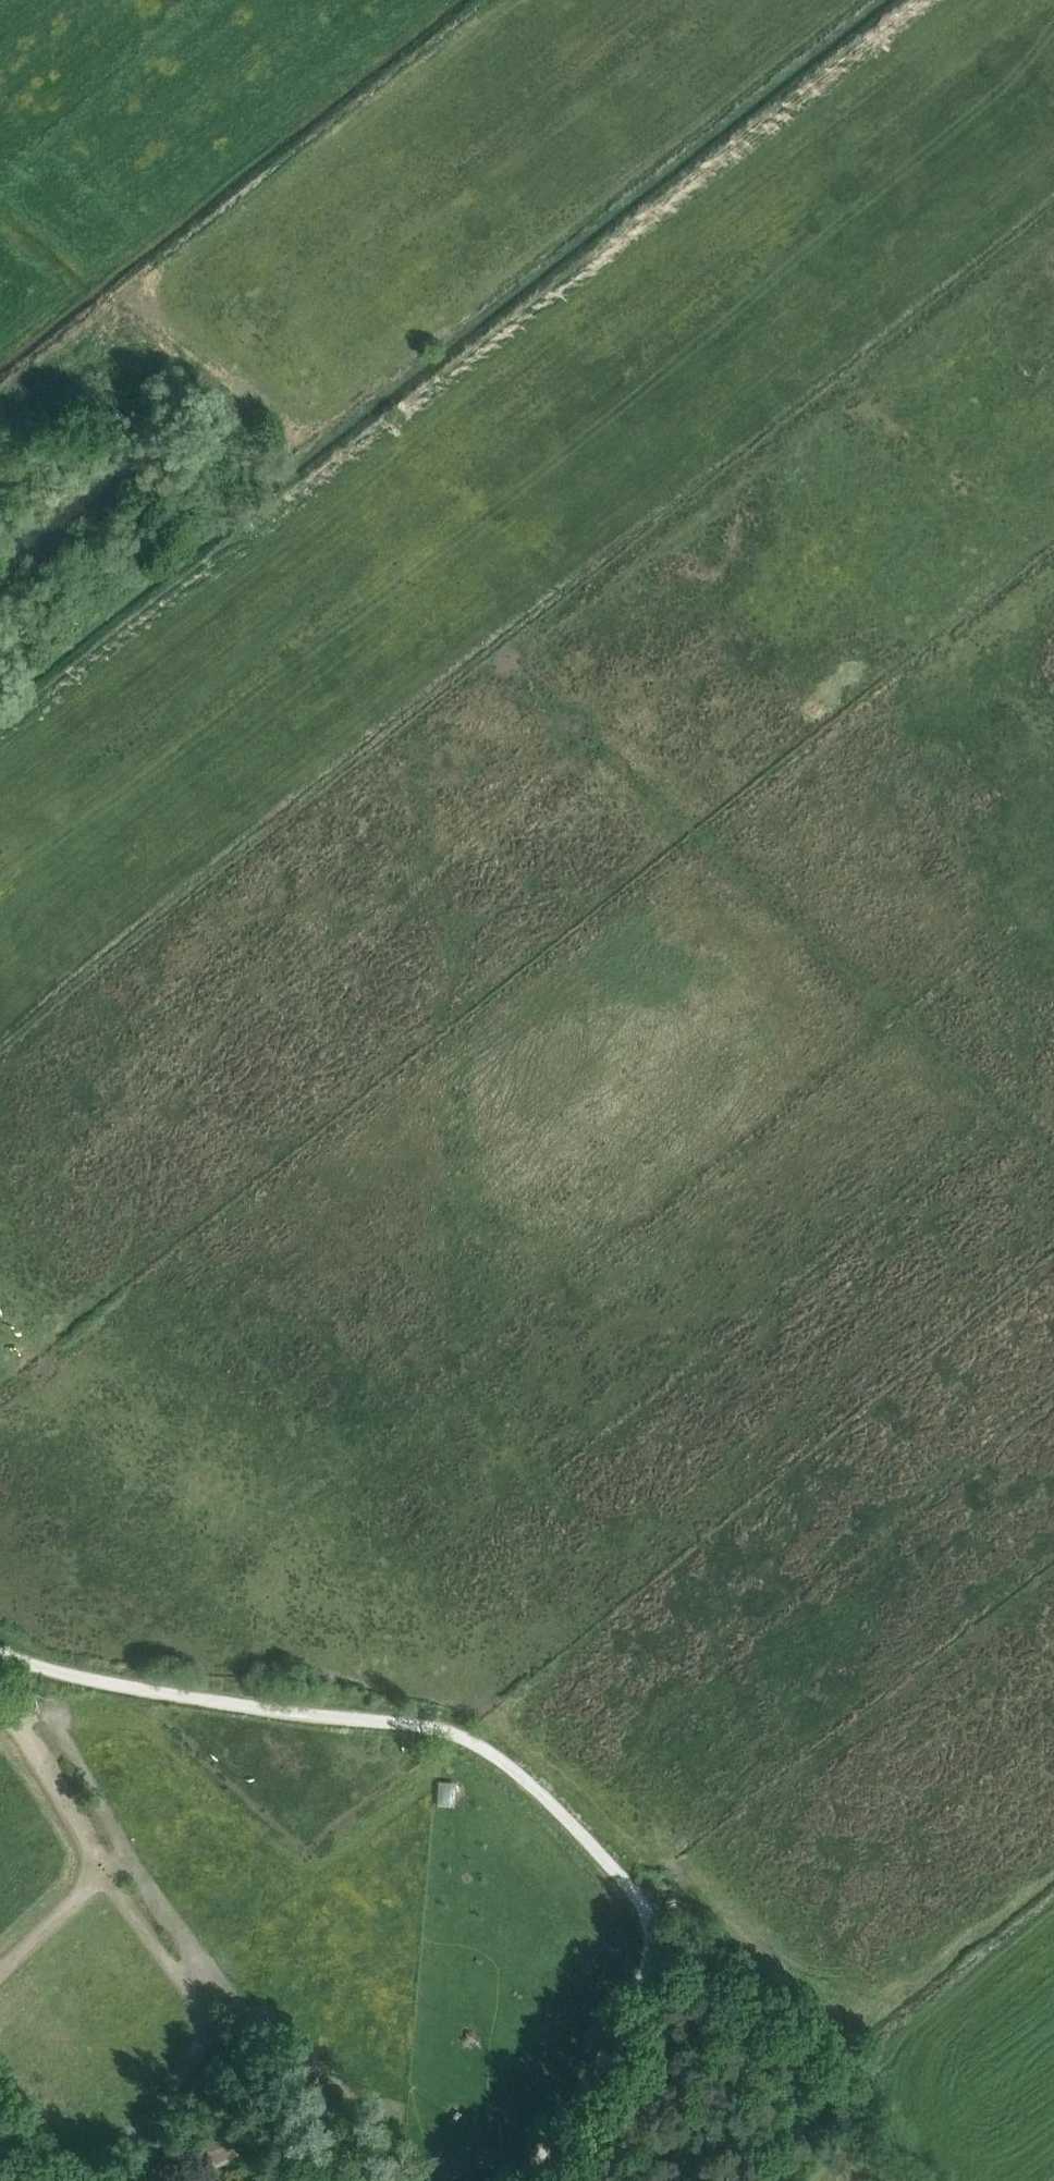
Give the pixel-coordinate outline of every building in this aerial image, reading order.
[(202,2138),(214,2166),(239,2154),(226,2127),(202,2138)] [(152,2168),(162,2180),(180,2180),(164,2159),(152,2168)]
